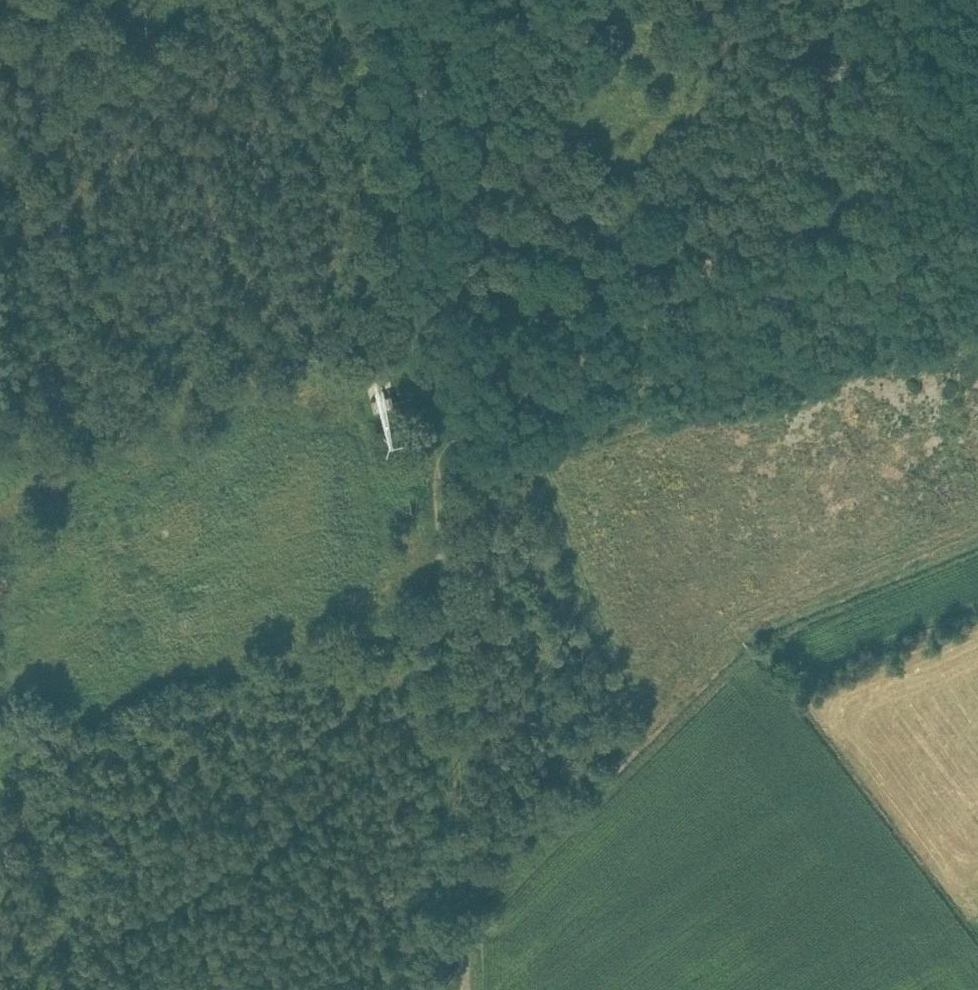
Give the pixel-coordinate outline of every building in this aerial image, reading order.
[(393,405),(390,394),(371,398),(374,410),(393,405)]
